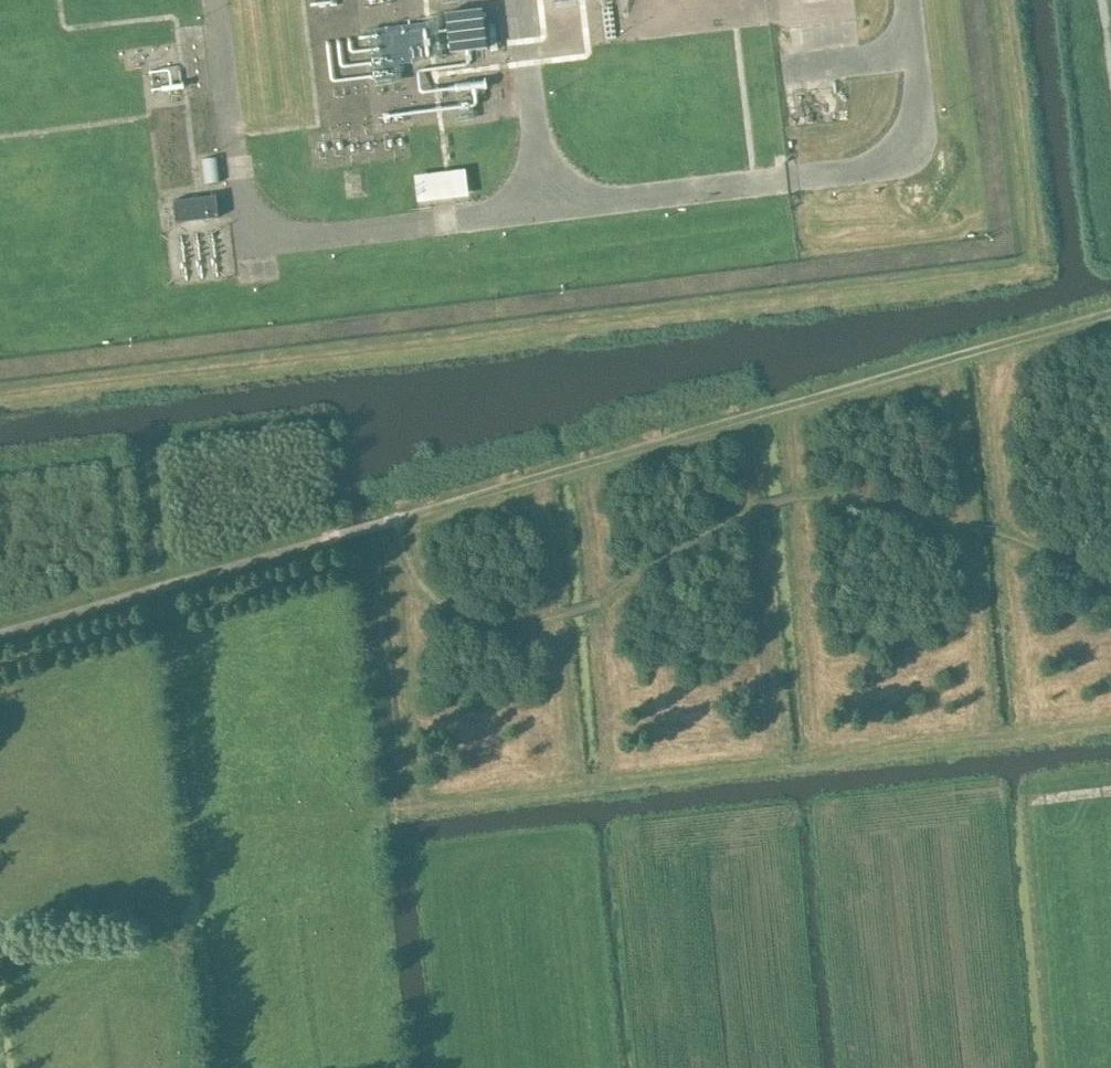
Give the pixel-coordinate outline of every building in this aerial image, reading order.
[(445,13),(450,53),(486,48),(481,9),(445,13)] [(465,169),(413,176),(416,202),(468,196),(465,169)] [(215,196),(173,201),(175,223),(218,217),(215,196)]
